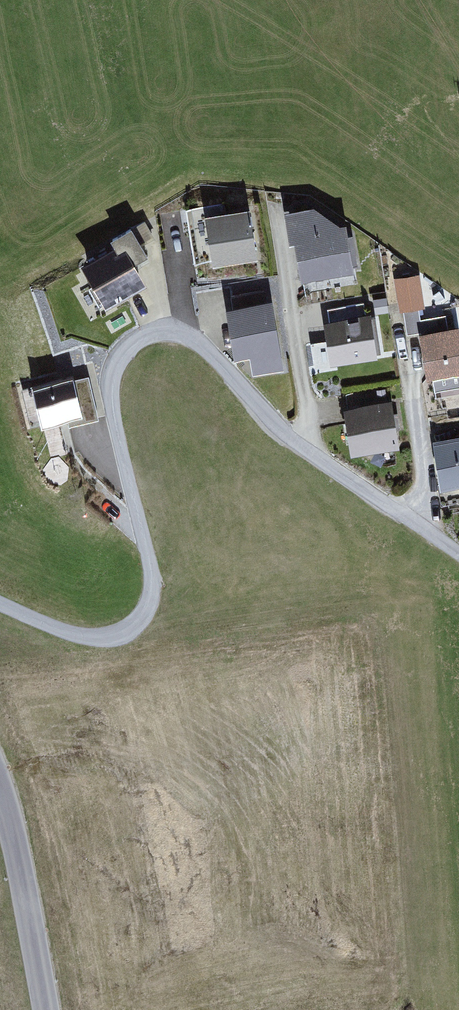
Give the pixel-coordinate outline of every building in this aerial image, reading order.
[(249,212),(205,219),(213,268),(257,261),(249,212)] [(283,220),(295,290),(344,281),(335,232),(312,215),(283,220)] [(110,242),(116,254),(83,273),(105,311),(146,288),(134,267),(148,260),(131,230),(110,242)] [(417,280),(396,283),(399,307),(421,304),(417,280)] [(272,304),(226,312),(235,363),(250,360),(253,377),(284,371),(272,304)] [(371,316),(323,324),(331,368),(378,360),(371,316)] [(418,337),(425,382),(458,377),(458,330),(418,337)] [(87,378),(33,393),(43,431),(98,416),(87,378)] [(392,403),(343,411),(351,458),(400,450),(392,403)] [(433,442),(440,492),(458,490),(458,439),(433,442)]
